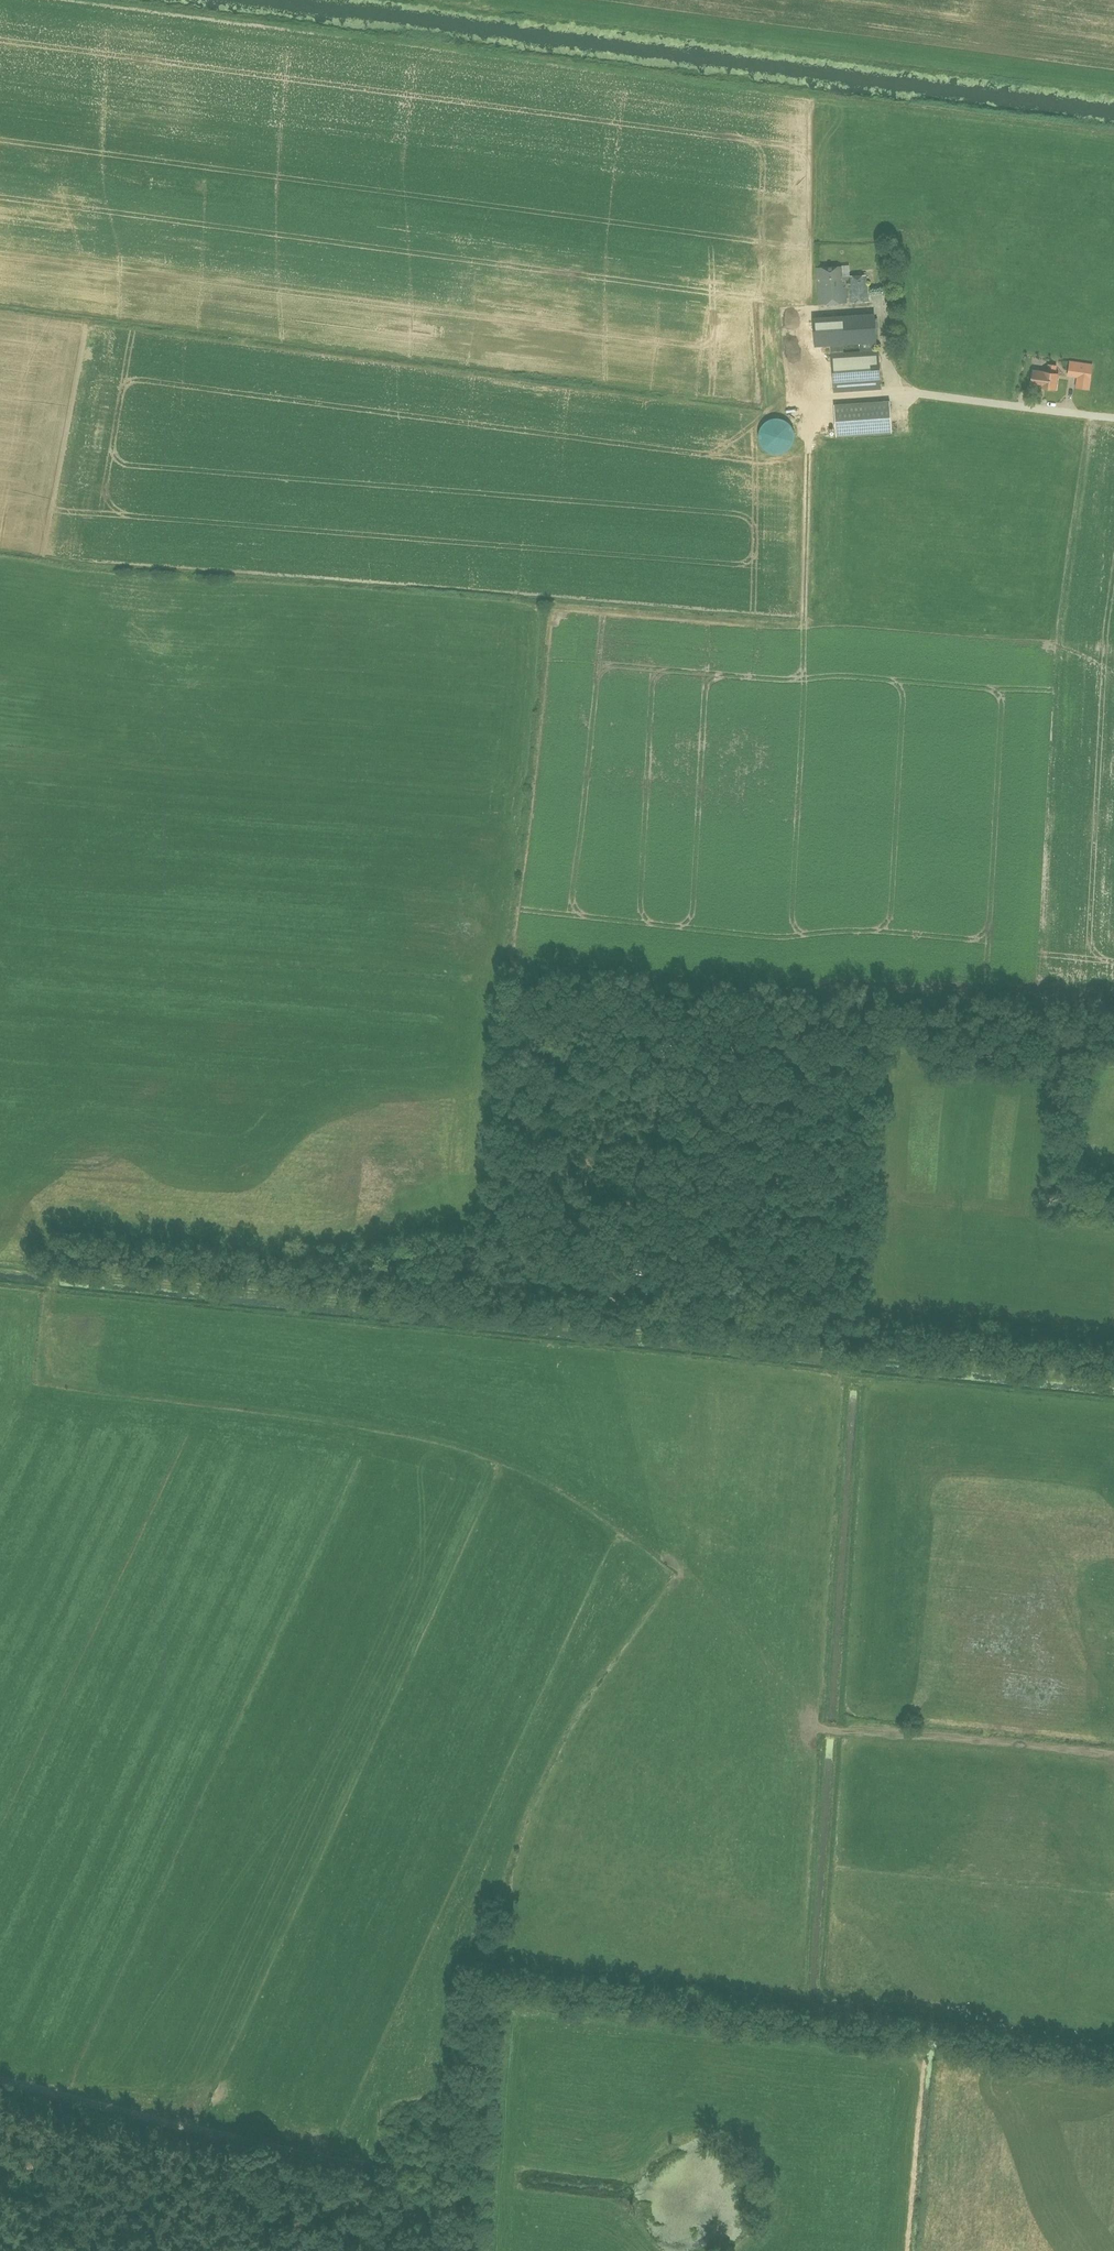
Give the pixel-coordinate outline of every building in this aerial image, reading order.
[(866,274),(841,277),(840,265),(816,267),(817,281),(818,281),(820,304),(847,302),(846,284),(849,284),(850,302),(868,301),(866,274)] [(831,353),(834,391),(881,388),(878,350),(873,350),(873,342),(876,342),(874,317),(813,321),(815,346),(860,343),(860,351),(831,353)] [(1090,379),(1092,365),(1093,364),(1069,360),(1066,376),(1076,377),(1090,379)] [(1049,364),(1048,371),(1033,369),(1031,385),(1040,387),(1056,389),(1058,373),(1055,372),(1056,365),(1049,364)] [(834,404),(836,436),(892,432),(890,400),(834,404)] [(764,424),(761,428),(759,433),(759,438),(761,443),(764,448),(768,451),(773,453),(778,453),(783,452),(787,450),(791,446),(793,441),(794,436),(793,431),(791,426),(787,422),(783,420),(778,418),(773,419),(768,421),(764,424)]
